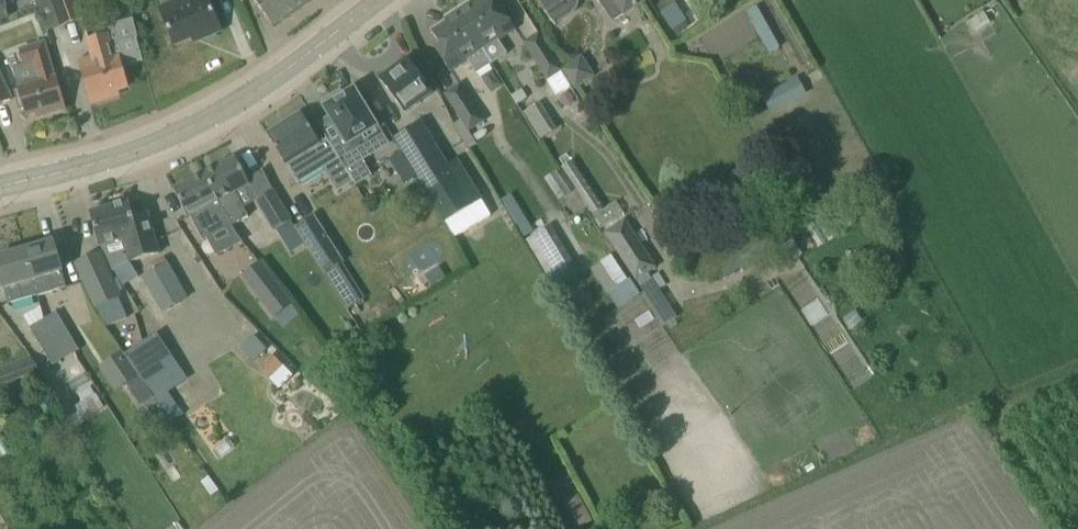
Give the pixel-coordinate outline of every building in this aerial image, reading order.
[(9,18),(6,11),(10,10),(7,0),(0,0),(0,21),(9,18)] [(47,32),(84,19),(77,0),(36,0),(47,32)] [(167,25),(175,45),(200,35),(203,39),(222,31),(209,0),(177,0),(159,8),(167,25)] [(274,27),(311,0),(254,0),(274,27)] [(458,11),(492,64),(508,54),(500,42),(516,31),(501,6),(496,10),(490,0),(481,0),(472,6),(470,3),(458,11)] [(556,25),(572,16),(573,14),(575,13),(576,11),(577,10),(578,8),(578,6),(579,4),(579,2),(579,0),(539,0),(556,25)] [(646,0),(598,0),(613,22),(646,0)] [(675,3),(661,12),(677,36),(690,27),(675,3)] [(746,13),(770,54),(780,48),(757,7),(746,13)] [(492,64),(458,11),(445,20),(447,22),(432,32),(441,46),(436,49),(452,73),(469,62),(477,74),(492,64)] [(91,57),(79,61),(91,102),(113,96),(111,92),(127,87),(120,62),(143,55),(135,28),(109,36),(109,35),(86,41),(91,57)] [(560,71),(562,70),(539,33),(523,43),(556,95),(570,86),(560,71)] [(13,68),(19,89),(14,90),(19,111),(25,109),(27,116),(43,112),(44,116),(66,110),(46,42),(19,50),(23,65),(13,68)] [(563,71),(575,90),(596,76),(582,56),(562,69),(563,71)] [(382,80),(395,98),(406,112),(431,94),(423,84),(407,62),(382,80)] [(12,100),(0,74),(0,105),(12,100)] [(769,113),(807,94),(798,77),(760,95),(769,113)] [(461,120),(453,125),(469,150),(477,145),(469,132),(485,122),(460,84),(444,94),(461,120)] [(327,107),(324,109),(342,139),(331,146),(330,146),(339,160),(345,170),(355,187),(371,177),(360,160),(371,154),(361,138),(377,128),(354,90),(342,97),(340,93),(324,102),(327,107)] [(584,106),(574,113),(580,123),(591,116),(584,106)] [(330,146),(331,146),(327,140),(319,144),(301,113),(267,134),(286,166),(287,166),(298,184),(339,160),(330,146)] [(482,200),(462,167),(462,166),(458,159),(449,165),(422,122),(393,139),(401,152),(416,176),(445,223),(482,200)] [(401,152),(388,161),(402,184),(416,176),(401,152)] [(235,158),(205,173),(232,226),(249,217),(236,192),(250,185),(235,158)] [(572,164),(561,171),(592,217),(602,210),(572,164)] [(220,202),(219,201),(205,173),(174,190),(188,217),(190,216),(202,240),(231,225),(220,202)] [(256,201),(275,232),(291,221),(273,191),(256,201)] [(90,212),(96,233),(100,248),(123,241),(129,263),(159,255),(147,212),(132,216),(128,202),(90,212)] [(324,274),(343,263),(314,216),(295,228),(324,274)] [(604,233),(636,282),(657,268),(625,220),(604,233)] [(532,237),(561,286),(580,274),(551,226),(532,237)] [(54,242),(25,251),(38,296),(67,287),(62,273),(63,273),(54,242)] [(25,251),(0,258),(0,277),(4,290),(9,304),(38,296),(25,251)] [(118,298),(122,297),(102,251),(74,263),(95,309),(97,309),(106,329),(128,319),(118,298)] [(612,253),(590,269),(617,308),(639,293),(612,253)] [(141,277),(162,313),(188,299),(167,262),(141,277)] [(262,263),(245,276),(277,318),(295,304),(262,263)] [(424,281),(415,286),(420,295),(429,290),(424,281)] [(30,328),(41,346),(67,331),(56,313),(30,328)] [(67,331),(41,346),(53,366),(79,350),(67,331)] [(258,368),(279,389),(293,376),(271,355),(258,368)] [(2,386),(40,371),(31,356),(0,368),(0,381),(2,386)] [(126,390),(141,412),(153,404),(138,381),(126,390)] [(143,462),(108,406),(81,423),(89,436),(98,430),(109,448),(98,455),(113,481),(143,462)] [(556,507),(568,528),(577,528),(590,522),(577,497),(556,507)]
